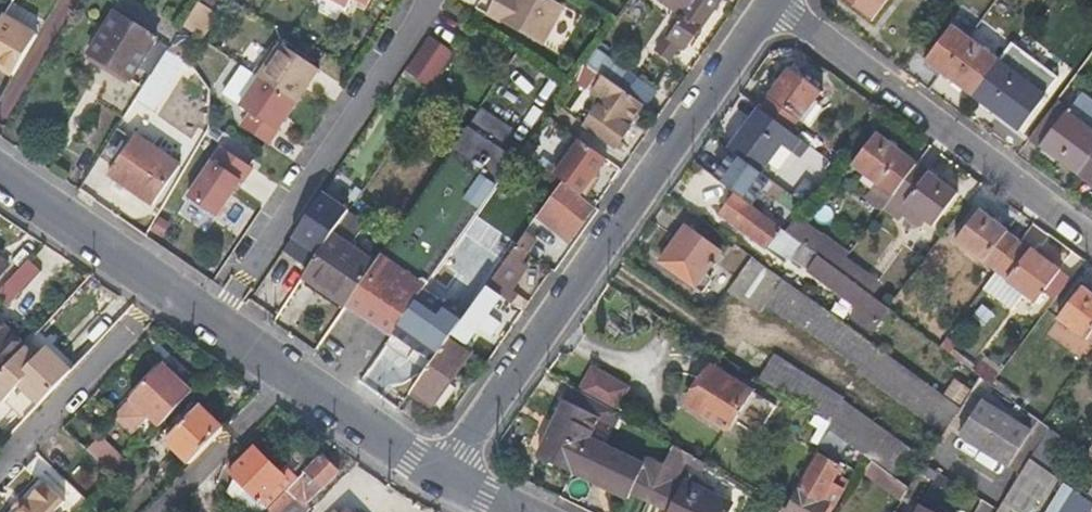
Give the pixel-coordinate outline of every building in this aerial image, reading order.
[(478,9),(482,11),(544,46),(566,8),(552,0),(483,0),(478,9)] [(658,52),(671,61),(684,43),(689,46),(721,1),(724,3),(726,0),(700,0),(689,15),(687,15),(669,41),(666,40),(658,52)] [(686,12),(695,0),(669,0),(686,12)] [(874,19),(888,0),(849,0),(874,19)] [(197,3),(183,26),(202,39),(217,16),(197,3)] [(100,98),(127,115),(144,88),(131,79),(140,66),(153,74),(168,51),(170,47),(116,14),(90,53),(118,70),(100,98)] [(928,63),(971,96),(998,62),(953,30),(928,63)] [(424,41),(402,75),(429,94),(452,60),(424,41)] [(602,77),(617,87),(633,66),(600,43),(584,65),(602,77)] [(267,83),(297,103),(307,89),(320,70),(317,68),(282,44),(275,54),(271,51),(255,75),(261,78),(266,82),(267,83)] [(998,62),(971,96),(1017,128),(1042,94),(998,62)] [(633,66),(617,87),(627,94),(642,72),(633,66)] [(226,93),(243,104),(261,78),(255,75),(243,67),(226,93)] [(771,96),(761,110),(788,130),(798,117),(801,118),(821,91),(789,68),(769,94),(771,96)] [(645,106),(661,84),(643,72),(642,72),(627,94),(632,97),(640,103),(645,106)] [(617,87),(602,77),(591,93),(604,102),(599,108),(597,107),(584,126),(617,148),(630,129),(625,126),(640,103),(632,97),(627,94),(617,87)] [(288,118),(297,103),(267,83),(266,82),(261,78),(243,104),(253,111),(242,127),(266,143),(269,145),(288,118)] [(1067,114),(1054,104),(1030,138),(1078,175),(1091,156),(1091,104),(1081,95),(1067,114)] [(577,131),(583,118),(554,105),(548,119),(577,131)] [(788,130),(761,110),(754,120),(751,119),(730,149),(734,152),(761,172),(767,163),(781,144),(789,151),(795,155),(805,142),(788,130)] [(181,166),(137,134),(134,139),(118,129),(100,158),(115,167),(110,175),(143,197),(154,205),(164,190),(181,166)] [(915,166),(903,157),(904,155),(892,146),(878,134),(855,165),(876,181),(867,193),(884,206),(895,192),(915,166)] [(581,144),(575,152),(600,170),(606,162),(594,153),(581,144)] [(781,144),(767,163),(776,169),(789,151),(781,144)] [(245,183),(254,169),(251,166),(224,148),(190,198),(218,218),(242,182),(245,183)] [(575,152),(557,178),(563,182),(581,197),(600,170),(575,152)] [(734,152),(715,178),(736,194),(752,206),(771,179),(734,152)] [(1078,175),(1091,185),(1091,156),(1078,175)] [(926,175),(915,166),(895,192),(884,206),(899,218),(909,206),(933,224),(956,193),(928,173),(926,175)] [(378,263),(348,306),(390,335),(455,245),(439,236),(471,190),(441,171),(419,202),(378,263)] [(581,197),(563,182),(538,218),(570,242),(596,207),(581,197)] [(325,191),(285,250),(311,268),(350,212),(352,209),(325,191)] [(752,206),(736,194),(722,214),(787,262),(801,243),(784,230),(752,206)] [(986,261),(997,269),(1017,242),(1006,234),(1008,232),(978,211),(956,242),(984,263),(986,261)] [(311,268),(305,277),(348,306),(378,263),(350,243),(364,222),(350,212),(311,268)] [(795,215),(784,230),(801,243),(820,256),(837,269),(844,259),(848,254),(795,215)] [(687,227),(665,258),(681,270),(678,275),(704,293),(713,280),(705,274),(721,251),(687,227)] [(519,245),(530,253),(539,240),(528,232),(519,245)] [(1017,242),(997,269),(1009,278),(1008,279),(1025,291),(1036,300),(1043,291),(1059,270),(1031,249),(1029,251),(1017,242)] [(501,296),(505,299),(528,267),(523,263),(530,253),(519,245),(488,287),(501,296)] [(752,256),(729,290),(760,314),(766,305),(792,323),(794,321),(842,354),(862,368),(858,372),(904,406),(943,435),(960,407),(933,388),(901,364),(840,320),(773,272),(752,256)] [(837,269),(820,256),(810,269),(861,306),(856,312),(869,322),(872,317),(877,320),(887,307),(874,296),(837,269)] [(844,259),(837,269),(874,296),(881,286),(844,259)] [(29,260),(0,292),(0,302),(7,308),(20,293),(22,295),(43,272),(29,260)] [(997,269),(984,286),(1012,308),(1025,291),(1008,279),(1009,278),(997,269)] [(1070,279),(1059,270),(1043,291),(1054,300),(1070,279)] [(464,320),(451,337),(464,347),(478,328),(488,313),(498,301),(501,296),(488,287),(464,320)] [(1091,340),(1091,294),(1083,287),(1060,318),(1087,339),(1089,338),(1091,340)] [(424,291),(394,335),(415,350),(446,306),(424,291)] [(488,313),(478,328),(491,337),(501,323),(488,313)] [(26,347),(0,323),(0,375),(26,347)] [(74,370),(105,337),(91,325),(61,357),(74,370)] [(417,384),(409,394),(430,410),(471,352),(464,347),(451,337),(417,384)] [(47,348),(37,358),(26,348),(0,375),(0,398),(25,422),(72,371),(47,348)] [(773,355),(758,379),(789,398),(831,423),(828,429),(867,456),(894,477),(911,452),(887,435),(842,403),(843,399),(773,355)] [(160,427),(197,389),(183,376),(180,380),(174,375),(163,365),(131,400),(133,402),(115,420),(135,438),(152,420),(160,427)] [(711,368),(688,406),(727,430),(750,392),(711,368)] [(593,370),(581,392),(613,411),(626,390),(593,370)] [(183,376),(177,371),(174,375),(180,380),(183,376)] [(996,377),(991,384),(1010,398),(1014,401),(1019,393),(996,377)] [(581,392),(570,385),(563,401),(565,403),(538,457),(570,473),(588,437),(591,438),(598,425),(600,421),(614,428),(621,415),(613,411),(581,392)] [(1022,474),(1031,460),(1043,440),(1018,424),(981,401),(959,435),(1022,474)] [(167,441),(190,465),(224,429),(201,406),(167,441)] [(612,432),(614,428),(600,421),(598,425),(612,432)] [(570,473),(573,475),(575,472),(631,499),(634,493),(647,499),(663,467),(649,461),(646,469),(601,448),(589,443),(591,438),(588,437),(570,473)] [(101,440),(89,453),(114,475),(126,463),(101,440)] [(251,511),(264,511),(269,507),(292,484),(270,462),(254,448),(230,471),(234,475),(230,492),(251,511)] [(322,454),(292,484),(269,507),(275,511),(293,511),(302,504),(304,506),(339,472),(322,454)] [(787,511),(824,511),(829,504),(821,500),(840,466),(820,455),(787,511)] [(1002,505),(1013,511),(1030,511),(1053,474),(1031,460),(1022,474),(1002,505)] [(876,465),(868,476),(895,495),(903,484),(876,465)] [(649,503),(650,500),(665,508),(668,503),(679,508),(676,511),(721,511),(720,511),(725,501),(690,484),(691,481),(663,467),(647,499),(646,501),(649,503)] [(1055,497),(1065,504),(1060,511),(1089,511),(1091,507),(1091,502),(1064,482),(1055,497)] [(20,511),(55,511),(64,502),(44,483),(29,498),(31,500),(20,511)] [(106,503),(96,494),(79,511),(98,511),(106,503)]
